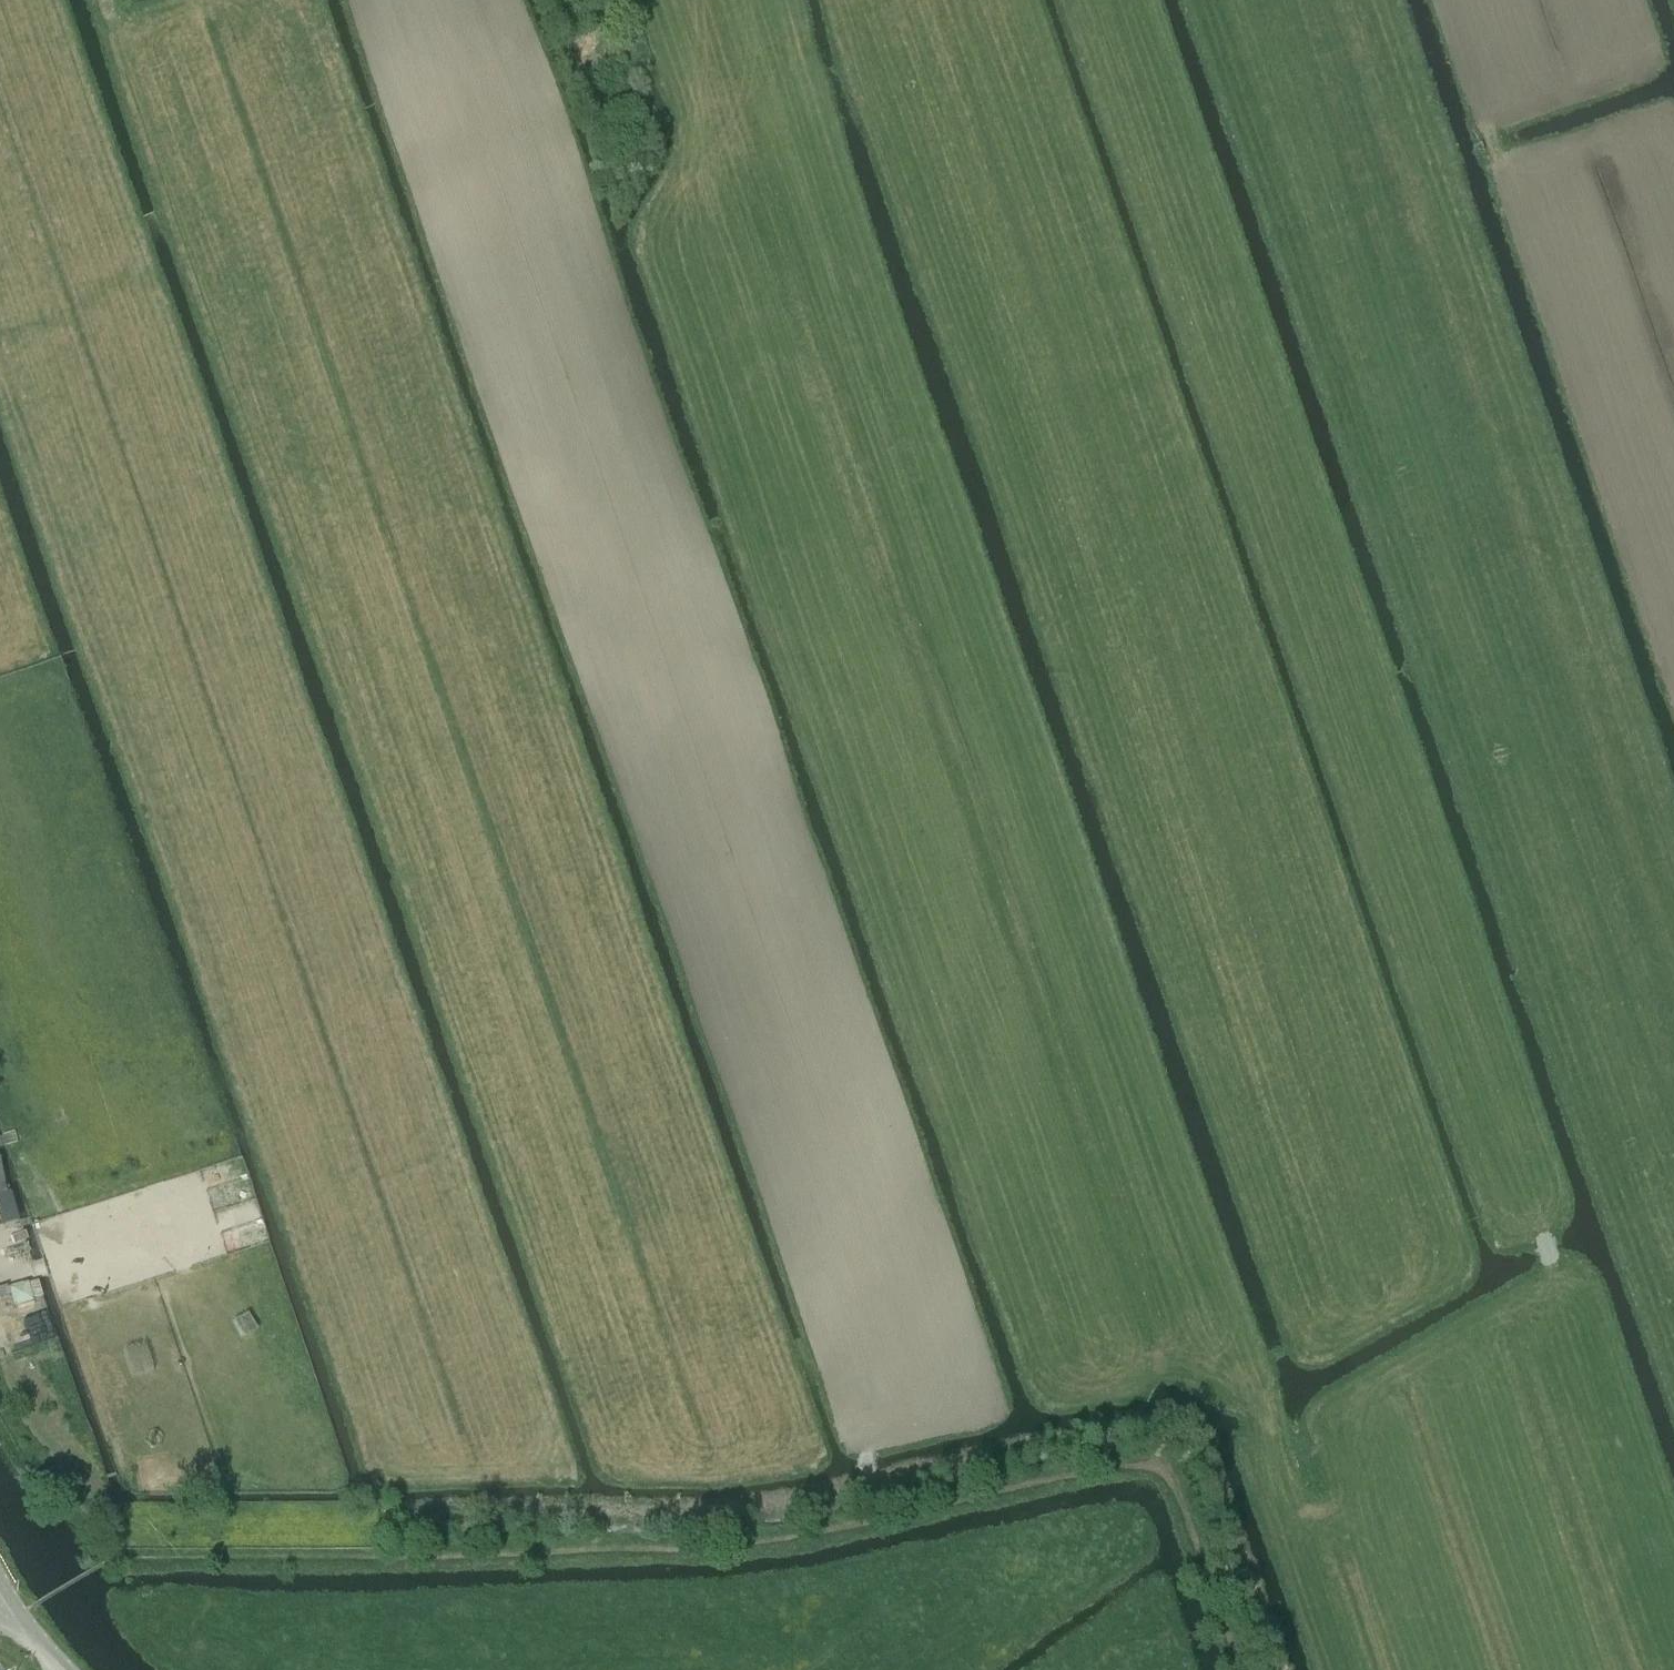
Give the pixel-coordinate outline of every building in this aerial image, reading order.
[(0,1196),(0,1204),(7,1226),(20,1222),(11,1193),(7,1194),(0,1196)] [(34,1303),(28,1283),(9,1288),(15,1308),(34,1303)]
